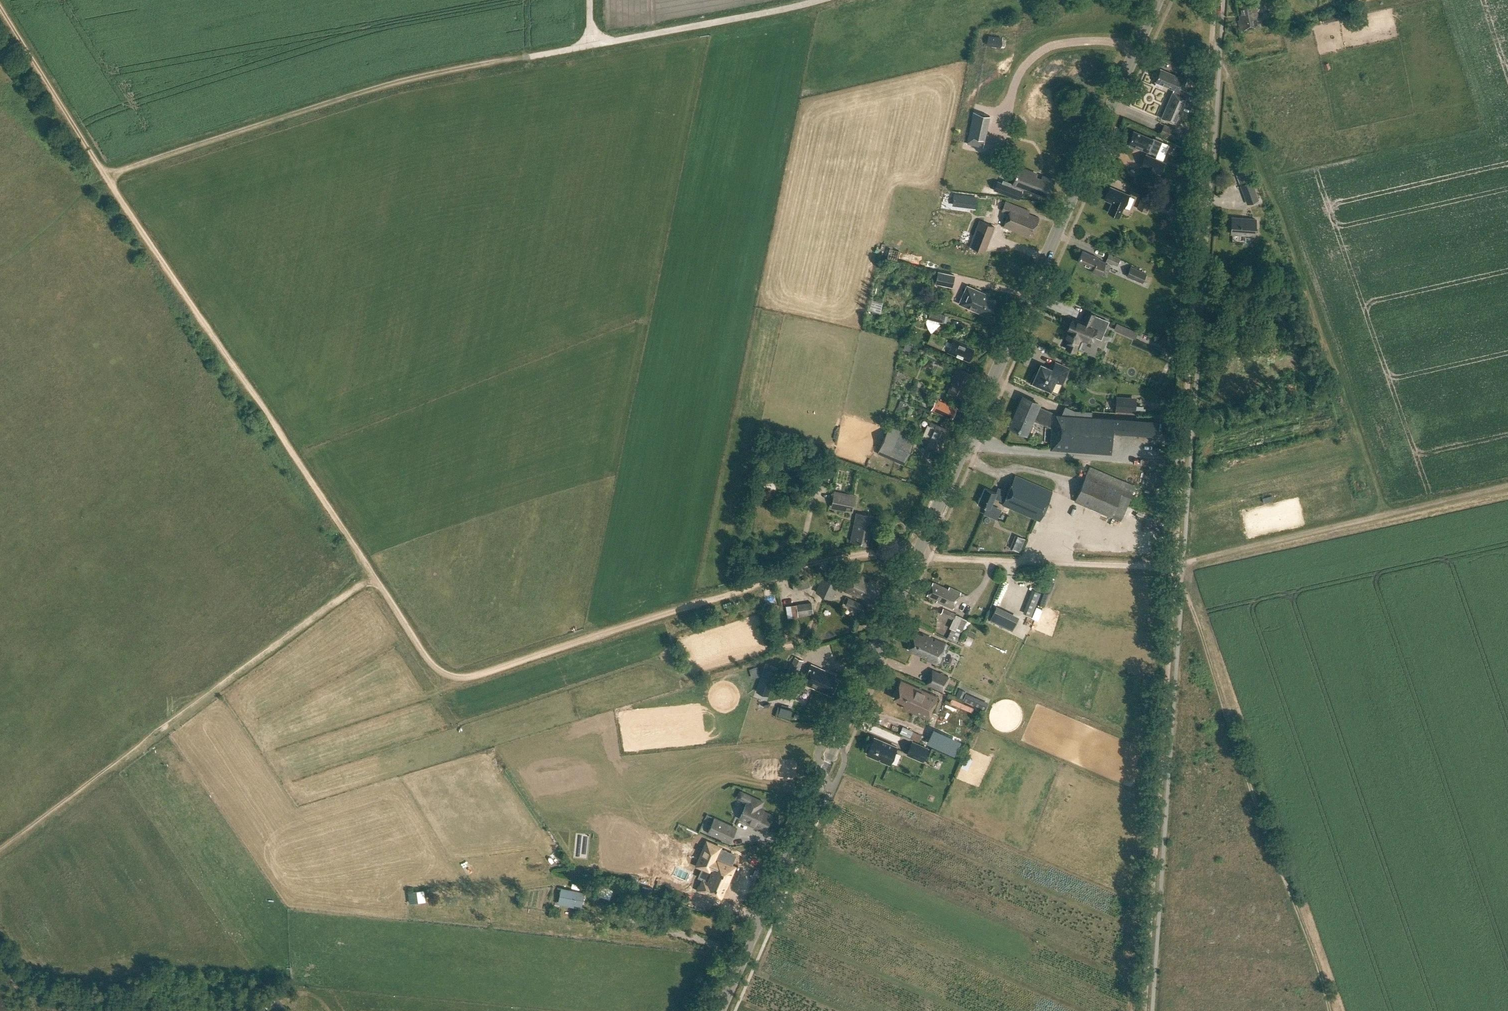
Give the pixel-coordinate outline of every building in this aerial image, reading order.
[(1242,20),(1238,21),(1240,30),(1259,26),(1255,0),(1241,0),(1239,0),(1242,20)] [(1321,15),(1323,23),(1337,20),(1335,11),(1321,15)] [(1161,117),(1176,123),(1181,111),(1187,113),(1193,99),(1185,96),(1187,90),(1181,88),(1186,78),(1178,75),(1159,67),(1154,80),(1155,81),(1153,85),(1160,87),(1162,84),(1173,89),(1161,117)] [(973,111),(966,144),(983,147),(990,114),(973,111)] [(1174,139),(1178,130),(1164,123),(1160,133),(1174,139)] [(1136,146),(1156,154),(1161,141),(1152,137),(1152,138),(1133,130),(1128,143),(1129,143),(1129,145),(1135,148),(1136,146)] [(1161,156),(1167,159),(1173,144),(1167,141),(1161,156)] [(1164,162),(1146,154),(1141,165),(1143,166),(1154,171),(1159,173),(1164,162)] [(1003,180),(999,191),(1018,198),(1022,188),(1035,193),(1047,197),(1053,183),(1049,182),(1050,179),(1042,176),(1041,178),(1041,179),(1036,177),(1036,176),(1037,174),(1019,167),(1013,184),(1003,180)] [(1236,174),(1240,183),(1247,181),(1244,171),(1236,174)] [(1259,200),(1252,181),(1240,185),(1247,204),(1259,200)] [(1128,190),(1140,196),(1136,206),(1145,211),(1150,201),(1168,209),(1171,202),(1131,184),(1128,190)] [(1104,198),(1112,201),(1107,211),(1119,216),(1123,206),(1123,207),(1129,194),(1109,186),(1104,198)] [(1132,195),(1129,206),(1135,208),(1138,197),(1132,195)] [(976,198),(969,197),(967,206),(975,207),(976,198)] [(1002,210),(1008,213),(1003,226),(1029,236),(1030,232),(1033,233),(1039,218),(1029,214),(1030,211),(1005,201),(1002,210)] [(1232,217),(1231,233),(1254,235),(1256,219),(1232,217)] [(978,219),(968,245),(984,252),(995,226),(978,219)] [(1082,249),(1077,260),(1093,268),(1091,272),(1099,274),(1105,261),(1097,258),(1098,256),(1082,249)] [(1106,261),(1117,265),(1120,258),(1109,253),(1106,261)] [(1126,275),(1142,282),(1146,273),(1131,266),(1126,275)] [(936,283),(952,286),(954,275),(938,271),(936,283)] [(959,303),(988,317),(995,301),(988,298),(989,295),(967,285),(959,303)] [(869,310),(880,312),(883,298),(877,297),(877,300),(872,299),(869,310)] [(1082,323),(1073,319),(1072,321),(1071,321),(1067,328),(1069,329),(1064,339),(1070,342),(1067,348),(1074,352),(1080,337),(1091,342),(1096,330),(1099,331),(1105,319),(1094,315),(1095,314),(1087,311),(1082,323)] [(927,322),(942,326),(944,317),(929,313),(927,322)] [(1113,330),(1124,334),(1127,328),(1116,323),(1113,330)] [(946,343),(932,336),(928,344),(943,351),(946,343)] [(953,338),(948,352),(969,361),(974,349),(966,346),(966,344),(953,338)] [(1042,386),(1051,390),(1055,380),(1063,383),(1069,368),(1055,362),(1052,369),(1041,364),(1037,373),(1035,373),(1031,383),(1041,388),(1042,386)] [(950,390),(966,397),(970,387),(966,385),(971,375),(959,369),(950,390)] [(1046,421),(1049,413),(1037,408),(1039,403),(1023,396),(1010,426),(1026,433),(1033,416),(1046,421)] [(935,400),(931,409),(951,418),(955,408),(935,400)] [(1117,400),(1116,411),(1134,413),(1135,402),(1117,400)] [(1051,414),(1049,413),(1046,421),(1053,424),(1051,448),(1111,453),(1113,431),(1157,434),(1157,421),(1051,414)] [(921,444),(942,453),(945,446),(942,445),(949,430),(931,422),(921,444)] [(878,453),(904,464),(915,439),(889,428),(878,453)] [(1135,486),(1089,466),(1074,501),(1075,502),(1074,505),(1083,509),(1085,505),(1111,516),(1112,516),(1120,519),(1135,486)] [(993,496),(1002,500),(1001,502),(1038,519),(1051,490),(1015,473),(1007,491),(997,486),(995,491),(983,485),(977,500),(985,504),(983,510),(982,510),(995,516),(995,515),(998,508),(989,504),(993,496)] [(835,493),(832,507),(845,509),(846,506),(853,507),(855,496),(835,493)] [(851,542),(866,545),(869,529),(874,530),(877,519),(856,514),(851,542)] [(1295,523),(1284,527),(1286,533),(1296,529),(1295,523)] [(824,572),(815,592),(832,599),(840,579),(824,572)] [(853,573),(844,592),(873,604),(879,589),(876,588),(877,585),(869,581),(868,584),(862,581),(863,578),(853,573)] [(938,603),(953,609),(961,591),(949,586),(948,589),(933,583),(928,595),(939,600),(938,603)] [(841,610),(855,615),(857,611),(861,612),(864,605),(846,597),(841,610)] [(812,602),(796,604),(798,616),(813,614),(812,602)] [(962,630),(966,621),(960,617),(943,609),(941,614),(952,620),(949,627),(952,628),(949,635),(958,639),(960,636),(954,633),(957,627),(962,630)] [(932,638),(924,635),(923,637),(916,634),(909,649),(927,657),(926,659),(936,663),(945,644),(935,640),(935,642),(931,640),(932,638)] [(786,675),(794,678),(802,660),(794,656),(786,675)] [(837,681),(834,680),(835,676),(811,665),(803,683),(830,696),(837,681)] [(748,669),(751,678),(760,676),(757,666),(748,669)] [(928,683),(943,690),(949,676),(934,669),(928,683)] [(901,681),(894,697),(905,702),(903,707),(914,711),(916,707),(929,713),(936,696),(901,681)] [(901,733),(911,737),(914,731),(903,727),(901,733)] [(928,742),(954,754),(959,743),(933,731),(928,742)] [(868,745),(866,749),(867,752),(867,753),(890,763),(897,746),(874,737),(871,744),(868,745)] [(912,741),(907,753),(923,760),(928,748),(912,741)] [(750,795),(740,818),(748,821),(747,823),(765,831),(772,815),(763,811),(764,809),(760,808),(763,801),(750,795)] [(730,841),(736,828),(714,818),(708,831),(730,841)] [(706,881),(703,889),(723,898),(728,886),(726,885),(728,882),(731,883),(737,868),(723,863),(728,853),(729,853),(727,851),(725,856),(716,852),(717,849),(709,846),(704,859),(709,861),(706,869),(714,873),(710,883),(706,881)] [(559,902),(579,906),(582,892),(562,888),(559,902)] [(277,995),(264,1006),(269,1010),(280,1010),(286,1006),(277,995)]
